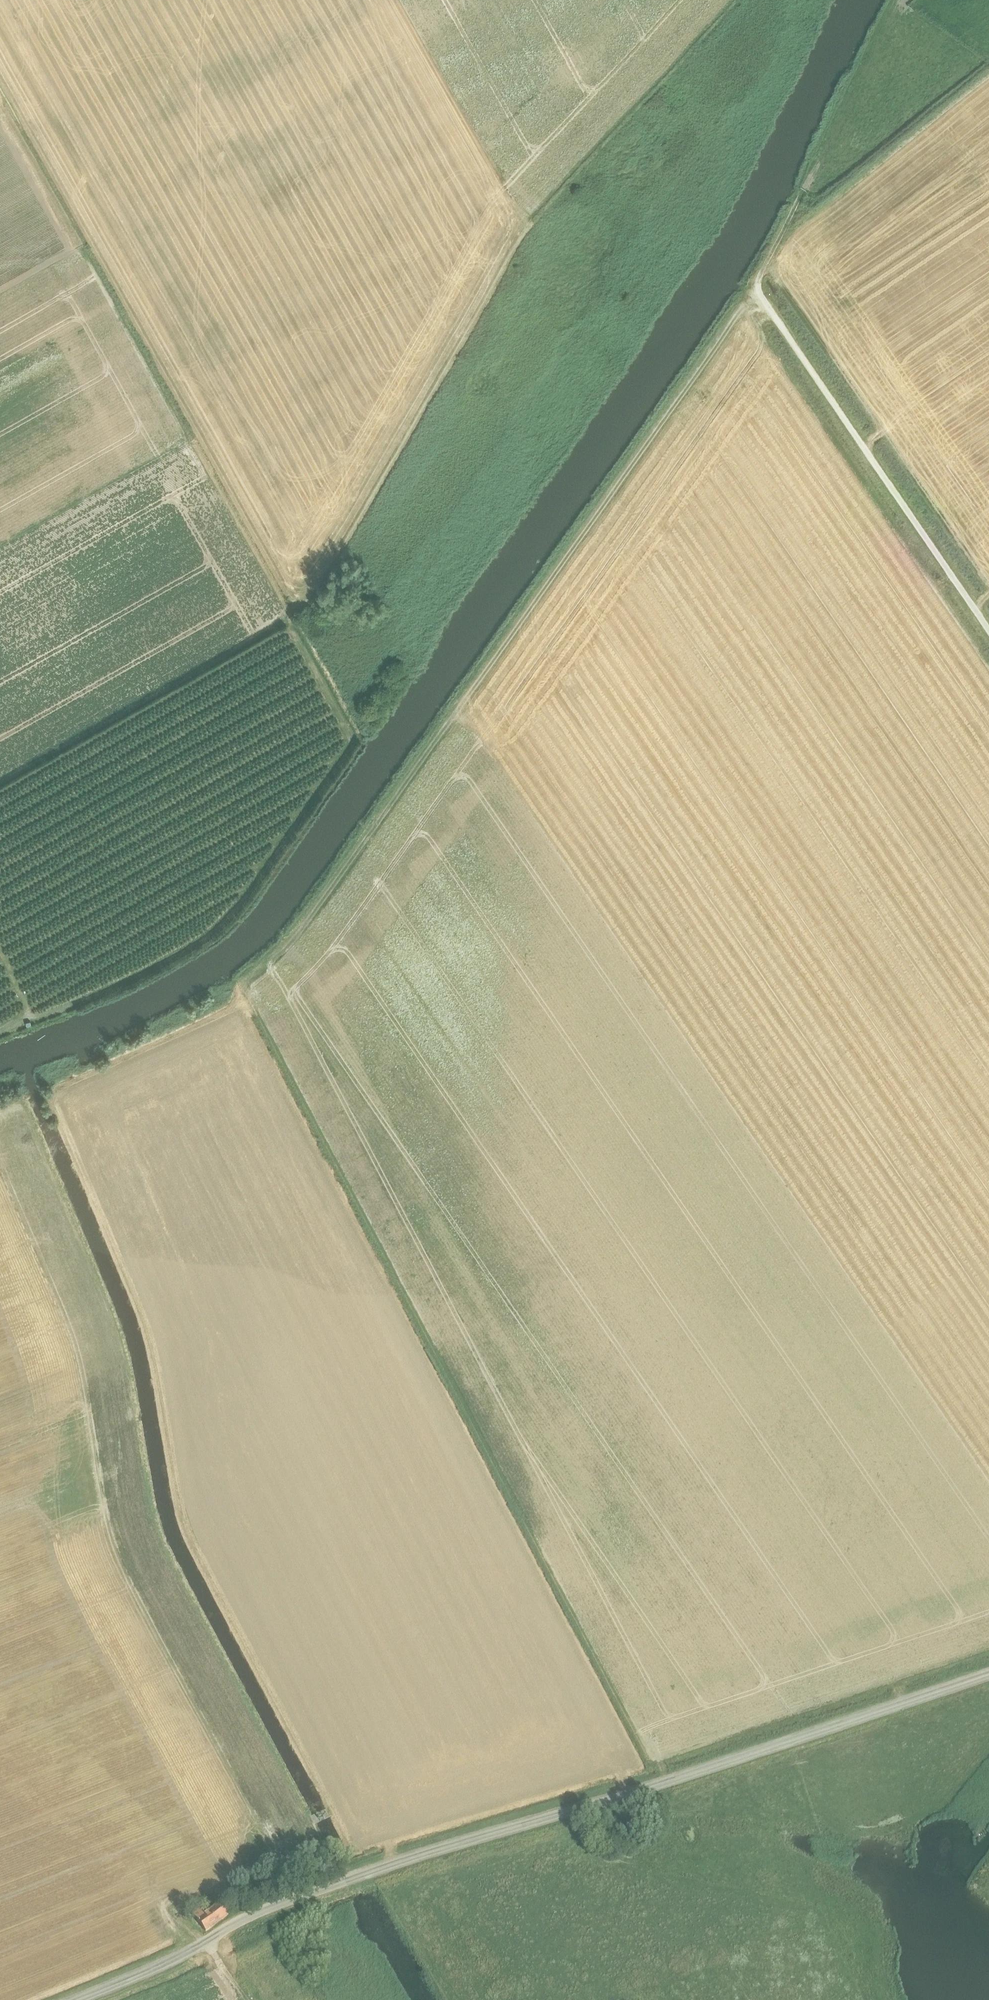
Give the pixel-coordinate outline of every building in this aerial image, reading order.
[(250,1905),(266,1900),(262,1888),(246,1893),(250,1905)] [(207,1931),(228,1914),(220,1904),(203,1917),(199,1911),(195,1915),(207,1931)]
